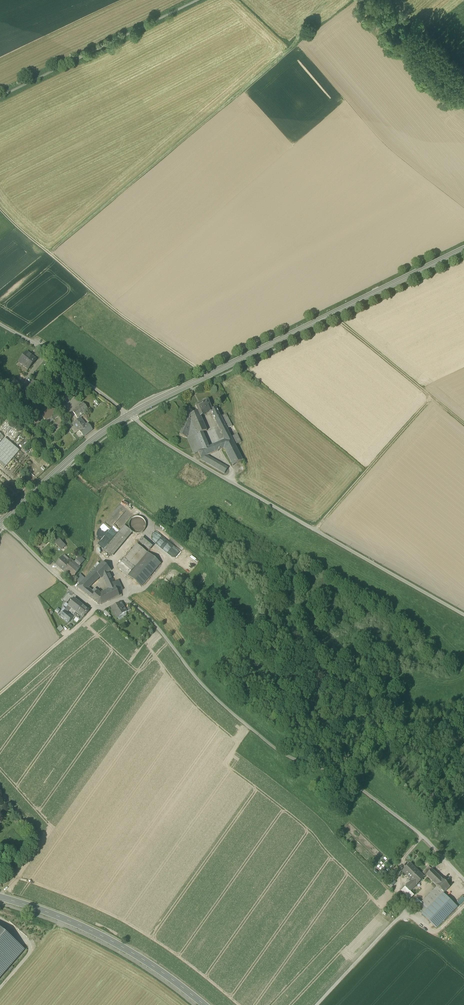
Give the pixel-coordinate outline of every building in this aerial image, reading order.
[(19,362),(28,370),(36,360),(27,352),(19,362)] [(11,384),(19,392),(20,391),(23,388),(15,380),(11,384)] [(26,390),(31,395),(39,386),(33,381),(26,390)] [(198,412),(200,416),(210,411),(212,410),(208,401),(195,406),(198,412)] [(72,412),(77,418),(88,410),(83,404),(72,412)] [(210,411),(215,420),(221,417),(220,417),(216,408),(212,410),(210,411)] [(43,417),(45,421),(54,415),(55,413),(53,410),(48,414),(46,412),(44,414),(44,415),(43,417)] [(179,436),(187,439),(203,433),(207,431),(200,416),(198,412),(187,417),(179,436)] [(220,417),(221,417),(227,429),(232,426),(226,414),(220,417)] [(231,438),(227,429),(221,417),(215,420),(225,441),(219,443),(222,450),(224,449),(233,466),(243,461),(235,445),(231,438)] [(73,425),(84,437),(92,430),(87,424),(85,426),(80,420),(73,425)] [(194,454),(198,452),(209,447),(203,433),(187,439),(194,454)] [(237,435),(231,438),(235,445),(241,442),(237,435)] [(6,467),(19,451),(5,438),(0,444),(0,462),(6,467)] [(207,456),(218,451),(215,445),(209,447),(198,452),(201,459),(207,456)] [(228,468),(207,456),(201,459),(200,460),(218,471),(224,474),(228,468)] [(130,530),(132,532),(134,534),(138,534),(141,533),(143,531),(145,528),(145,525),(145,522),(143,520),(140,518),(136,518),(133,518),(131,520),(129,523),(129,526),(130,530)] [(103,551),(109,556),(130,531),(125,526),(103,551)] [(179,553),(157,530),(150,537),(172,560),(179,553)] [(132,533),(130,531),(109,556),(111,558),(132,533)] [(49,540),(54,545),(58,540),(53,535),(49,540)] [(153,547),(142,538),(138,542),(149,551),(153,547)] [(65,545),(58,540),(54,545),(61,550),(65,545)] [(160,564),(156,560),(137,544),(124,559),(139,572),(132,580),(136,583),(141,587),(160,564)] [(65,574),(72,580),(81,568),(80,567),(74,562),(69,558),(69,559),(67,561),(62,557),(55,564),(66,574),(65,574)] [(80,567),(84,562),(78,557),(77,558),(74,562),(80,567)] [(118,567),(132,580),(139,572),(124,559),(118,567)] [(101,594),(109,601),(119,596),(118,593),(113,583),(108,572),(111,571),(103,562),(85,579),(80,584),(76,587),(84,593),(89,588),(100,577),(102,575),(103,578),(108,588),(109,590),(101,594)] [(76,580),(80,584),(85,579),(80,574),(76,580)] [(113,583),(118,593),(123,590),(118,580),(113,583)] [(88,596),(92,591),(89,588),(84,593),(88,596)] [(98,604),(101,605),(109,601),(101,594),(100,593),(97,591),(95,593),(92,591),(88,596),(98,604)] [(71,608),(76,612),(82,605),(74,599),(68,606),(71,608)] [(110,608),(116,618),(117,618),(126,613),(126,612),(124,609),(120,603),(110,608)] [(88,610),(82,605),(76,612),(83,617),(88,610)] [(72,618),(66,613),(64,611),(61,615),(69,622),(72,618)] [(80,620),(83,617),(76,612),(74,615),(76,617),(79,620),(80,620)] [(67,624),(69,622),(61,615),(59,617),(67,624)] [(412,880),(417,885),(425,877),(424,877),(421,873),(410,863),(402,871),(412,880)] [(424,877),(426,875),(432,869),(428,866),(421,873),(424,877)] [(450,887),(432,869),(426,875),(437,887),(444,893),(450,887)] [(401,891),(409,900),(414,895),(410,892),(417,885),(412,880),(401,891)] [(437,887),(421,903),(427,909),(443,894),(444,893),(437,887)] [(443,894),(427,909),(423,914),(422,915),(436,928),(457,907),(443,894)] [(413,904),(423,914),(427,909),(421,903),(418,899),(413,904)] [(23,949),(0,929),(0,976),(23,949)]
